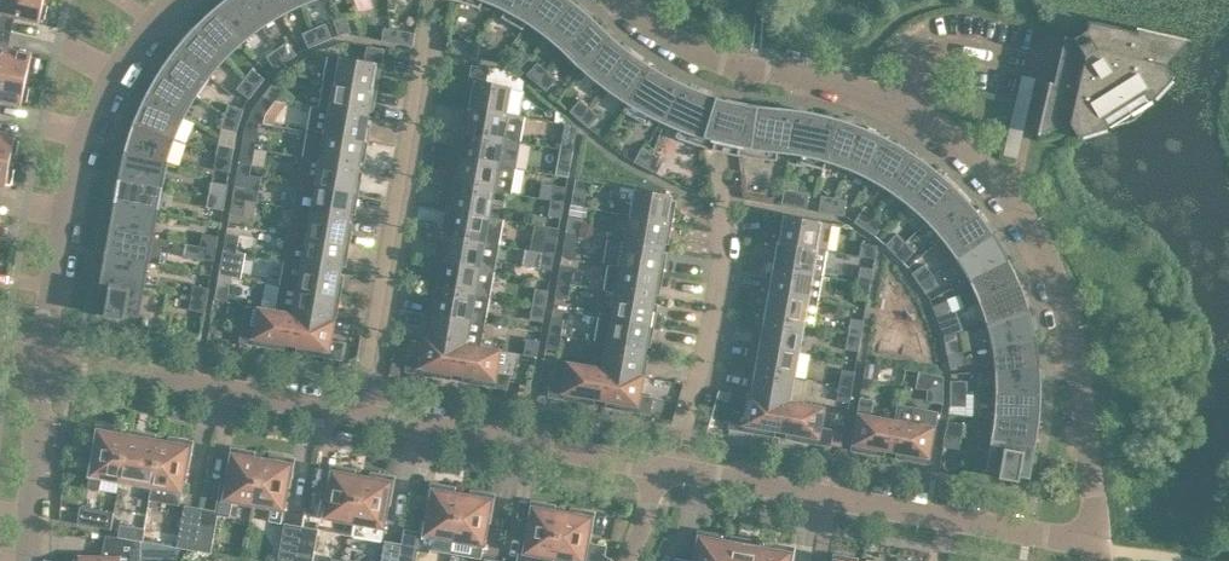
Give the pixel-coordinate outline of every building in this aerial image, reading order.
[(4,28),(7,13),(38,21),(39,17),(43,18),(47,2),(42,1),(43,0),(0,0),(0,27),(4,28)] [(214,7),(242,39),(261,25),(244,0),(224,0),(214,7)] [(274,0),(244,0),(261,25),(281,12),(274,0)] [(302,0),(274,0),(281,12),(303,1),(302,0)] [(494,1),(505,7),(501,15),(521,26),(537,0),(494,0),(494,1)] [(521,26),(522,27),(526,19),(545,32),(571,0),(537,0),(521,26)] [(545,32),(563,48),(593,18),(572,0),(571,0),(545,32)] [(214,7),(194,27),(224,56),(242,39),(214,7)] [(334,17),(338,32),(350,28),(346,13),(334,17)] [(593,18),(563,48),(583,67),(611,35),(593,18)] [(1049,79),(1037,132),(1039,132),(1070,122),(1078,135),(1134,118),(1174,75),(1165,62),(1188,39),(1189,37),(1136,25),(1136,26),(1137,27),(1136,29),(1088,18),(1076,36),(1064,33),(1053,81),(1051,81),(1051,80),(1049,79)] [(314,24),(321,38),(331,33),(326,20),(314,24)] [(302,31),(308,44),(321,38),(314,24),(302,31)] [(381,38),(397,41),(399,28),(383,25),(381,38)] [(194,27),(176,48),(209,74),(224,56),(194,27)] [(26,76),(27,68),(32,69),(35,54),(31,53),(31,50),(1,43),(4,29),(0,28),(0,71),(26,76)] [(412,43),(414,30),(399,28),(397,41),(412,43)] [(583,67),(604,84),(630,51),(611,35),(583,67)] [(463,39),(447,36),(445,49),(461,52),(463,39)] [(287,38),(277,45),(285,57),(295,50),(287,38)] [(479,42),(463,39),(461,52),(477,55),(479,42)] [(275,64),(285,57),(277,45),(267,53),(275,64)] [(324,79),(368,86),(375,88),(382,48),(367,46),(365,58),(329,52),(324,79)] [(509,58),(518,65),(529,55),(519,46),(509,58)] [(176,48),(159,71),(195,93),(209,74),(176,48)] [(627,100),(622,108),(650,65),(630,51),(604,84),(627,100)] [(527,73),(536,81),(548,68),(539,59),(527,73)] [(250,64),(242,74),(255,85),(264,74),(250,64)] [(467,89),(465,104),(507,111),(511,84),(484,79),(486,67),(472,64),(470,77),(472,78),(470,90),(467,89)] [(652,114),(665,120),(682,82),(671,76),(650,65),(622,108),(647,122),(652,114)] [(536,81),(545,88),(557,75),(548,68),(536,81)] [(0,71),(0,99),(20,103),(21,99),(26,100),(29,84),(24,83),(26,76),(0,71)] [(159,71),(145,96),(183,114),(195,93),(159,71)] [(255,85),(242,74),(235,84),(247,94),(255,85)] [(1033,77),(1022,75),(1017,97),(1004,152),(1015,154),(1033,77)] [(273,77),(262,90),(274,99),(276,97),(284,86),(273,77)] [(319,104),(370,113),(375,88),(368,86),(324,79),(319,104)] [(682,82),(665,120),(678,126),(675,135),(701,144),(716,95),(682,82)] [(250,107),(247,118),(271,122),(273,114),(286,98),(276,97),(274,99),(262,90),(250,107)] [(716,95),(701,144),(712,147),(715,148),(730,152),(737,153),(738,153),(749,155),(756,104),(737,100),(728,98),(716,95)] [(145,96),(134,122),(173,136),(183,114),(145,96)] [(570,109),(579,118),(590,104),(581,97),(570,109)] [(227,100),(223,112),(240,117),(243,105),(227,100)] [(311,103),(308,129),(366,139),(370,113),(319,104),(311,103)] [(465,118),(463,130),(519,140),(523,114),(507,111),(465,104),(462,118),(465,118)] [(579,118),(588,126),(599,112),(590,104),(579,118)] [(756,104),(749,155),(776,158),(777,149),(789,150),(795,108),(756,104)] [(795,108),(789,150),(802,152),(800,161),(822,166),(836,117),(809,111),(795,108)] [(240,117),(223,112),(220,124),(235,129),(240,117)] [(836,117),(822,166),(823,167),(825,158),(847,165),(863,126),(836,117)] [(134,122),(125,149),(166,160),(173,136),(134,122)] [(847,165),(869,175),(889,138),(863,126),(847,165)] [(243,127),(241,144),(254,146),(256,130),(243,127)] [(10,158),(11,151),(16,152),(18,137),(14,136),(14,132),(0,129),(0,157),(10,158)] [(303,154),(361,165),(366,139),(308,129),(303,154)] [(519,140),(463,130),(461,141),(458,141),(456,155),(514,165),(519,140)] [(559,147),(572,149),(575,133),(562,131),(559,147)] [(869,175),(890,188),(913,153),(889,138),(869,175)] [(217,141),(215,154),(230,156),(232,143),(217,141)] [(241,144),(239,159),(251,161),(254,146),(241,144)] [(641,145),(633,159),(644,165),(652,151),(641,145)] [(569,165),(572,149),(559,147),(556,162),(569,165)] [(166,160),(125,149),(120,176),(161,183),(166,160)] [(652,151),(644,165),(655,171),(663,157),(652,151)] [(890,188),(909,202),(936,169),(913,153),(890,188)] [(230,156),(215,154),(213,165),(228,168),(230,156)] [(298,180),(357,190),(361,165),(303,154),(298,180)] [(514,165),(456,155),(454,169),(456,169),(454,181),(493,188),(510,191),(514,165)] [(5,185),(6,181),(10,182),(13,166),(8,165),(10,158),(0,157),(0,184),(5,185)] [(909,202),(927,218),(957,188),(936,169),(909,202)] [(161,183),(120,176),(115,202),(156,209),(161,183)] [(572,192),(585,194),(588,178),(575,176),(572,192)] [(210,178),(207,192),(223,195),(225,181),(210,178)] [(235,179),(231,195),(244,197),(247,181),(235,179)] [(294,206),(352,216),(357,190),(298,180),(294,206)] [(553,180),(550,198),(563,200),(566,183),(553,180)] [(249,181),(246,196),(256,197),(258,183),(249,181)] [(449,192),(447,206),(488,214),(493,188),(454,181),(452,193),(449,192)] [(675,193),(633,186),(629,213),(670,220),(675,193)] [(781,202),(793,204),(796,188),(784,186),(781,202)] [(796,188),(793,204),(806,207),(809,191),(796,188)] [(927,218),(943,236),(975,209),(957,188),(927,218)] [(223,195),(207,192),(205,204),(221,207),(223,195)] [(820,209),(832,211),(835,194),(823,192),(820,209)] [(845,196),(835,194),(832,211),(843,213),(845,196)] [(244,197),(231,195),(229,210),(242,212),(244,197)] [(548,212),(561,214),(563,200),(550,198),(548,212)] [(156,209),(115,202),(110,227),(152,235),(156,209)] [(289,232),(347,242),(352,216),(294,206),(289,232)] [(447,221),(445,233),(493,241),(498,215),(488,214),(447,206),(444,221),(447,221)] [(855,217),(865,224),(873,212),(864,206),(855,217)] [(943,236),(957,255),(992,232),(975,209),(943,236)] [(566,228),(579,230),(582,213),(569,211),(566,228)] [(775,238),(826,248),(831,221),(780,212),(775,238)] [(885,220),(873,212),(865,224),(876,232),(885,220)] [(629,213),(624,238),(665,245),(670,220),(629,213)] [(168,238),(110,227),(106,253),(157,262),(159,247),(167,248),(168,238)] [(579,230),(566,228),(561,253),(574,256),(579,230)] [(894,251),(906,238),(898,229),(885,242),(894,251)] [(200,230),(198,243),(214,246),(216,233),(200,230)] [(224,247),(233,248),(236,232),(226,230),(224,247)] [(285,258),(343,268),(347,242),(289,232),(285,258)] [(541,250),(554,252),(557,235),(544,232),(541,250)] [(992,232),(957,255),(970,276),(1007,257),(992,232)] [(440,244),(438,258),(489,267),(493,241),(445,233),(443,245),(440,244)] [(605,261),(608,262),(661,271),(665,245),(624,238),(610,236),(605,261)] [(812,272),(821,273),(826,248),(775,238),(770,264),(812,272)] [(894,251),(906,264),(921,252),(906,238),(894,251)] [(860,253),(874,256),(877,242),(862,239),(860,253)] [(214,246),(198,243),(196,255),(211,258),(214,246)] [(220,273),(229,274),(233,248),(224,247),(220,273)] [(539,264),(551,266),(554,252),(541,250),(539,264)] [(147,261),(106,253),(101,279),(143,286),(147,261)] [(970,276),(980,298),(1019,282),(1007,257),(970,276)] [(280,283),(281,284),(338,294),(343,268),(285,258),(280,283)] [(438,273),(436,285),(484,293),(489,267),(438,258),(435,272),(438,273)] [(912,270),(919,280),(920,280),(934,271),(927,261),(912,270)] [(560,262),(557,279),(570,281),(573,264),(560,262)] [(603,287),(615,290),(656,297),(661,271),(608,262),(603,287)] [(821,273),(812,272),(770,264),(766,290),(817,299),(821,273)] [(859,280),(870,282),(873,267),(861,264),(859,280)] [(934,271),(920,280),(927,292),(941,283),(934,271)] [(220,273),(216,297),(225,299),(229,274),(220,273)] [(142,286),(101,279),(96,305),(106,307),(105,313),(123,316),(124,310),(138,313),(142,286)] [(570,281),(557,279),(554,294),(567,297),(570,281)] [(867,296),(870,282),(859,280),(856,294),(867,296)] [(980,298),(987,321),(1028,309),(1019,282),(980,298)] [(192,296),(208,299),(210,286),(194,283),(192,296)] [(292,312),(296,313),(334,319),(338,294),(281,284),(280,283),(276,308),(292,311),(292,312)] [(431,296),(429,310),(480,319),(484,293),(436,285),(434,296),(431,296)] [(533,302),(545,304),(548,287),(536,285),(533,302)] [(615,290),(610,315),(652,323),(656,297),(615,290)] [(761,316),(803,323),(812,325),(817,299),(766,290),(761,316)] [(208,299),(192,296),(190,309),(206,311),(208,299)] [(938,315),(953,309),(948,297),(933,304),(938,315)] [(531,316),(542,318),(545,304),(533,302),(531,316)] [(291,342),(296,313),(292,312),(292,311),(276,308),(246,303),(240,338),(276,345),(277,339),(291,342)] [(942,325),(957,319),(953,309),(938,315),(942,325)] [(987,321),(993,344),(1034,336),(1028,309),(987,321)] [(466,342),(475,343),(477,333),(480,319),(429,310),(426,324),(429,324),(427,335),(424,334),(424,335),(462,342),(466,343),(466,342)] [(296,313),(291,342),(304,344),(303,349),(339,356),(342,341),(330,339),(334,319),(296,313)] [(594,339),(623,344),(647,348),(652,323),(610,315),(599,313),(594,339)] [(550,315),(548,330),(561,333),(563,317),(550,315)] [(847,331),(861,333),(863,318),(849,315),(847,331)] [(798,349),(803,323),(761,316),(757,341),(798,349)] [(561,333),(547,331),(545,346),(558,348),(561,333)] [(858,348),(861,333),(847,331),(845,345),(858,348)] [(443,369),(457,371),(462,342),(424,335),(421,355),(409,353),(406,368),(443,374),(443,369)] [(523,352),(536,354),(539,338),(525,336),(523,352)] [(993,344),(996,368),(1038,364),(1034,336),(993,344)] [(949,352),(964,349),(962,337),(947,339),(949,352)] [(601,367),(605,367),(643,374),(647,348),(623,344),(594,339),(590,364),(602,366),(601,367)] [(794,374),(798,349),(757,341),(752,367),(794,374)] [(466,343),(462,342),(457,371),(470,374),(469,379),(506,385),(508,372),(510,373),(518,351),(466,342),(466,343)] [(949,352),(950,363),(967,362),(964,349),(949,352)] [(586,394),(600,396),(605,367),(601,367),(602,366),(590,364),(567,360),(563,380),(552,378),(549,393),(585,399),(586,394)] [(876,378),(879,363),(865,360),(862,375),(876,378)] [(996,368),(997,392),(1039,392),(1038,364),(996,368)] [(511,395),(517,396),(528,398),(530,385),(533,369),(519,367),(517,381),(514,381),(511,395)] [(605,367),(600,396),(613,399),(612,404),(649,410),(651,396),(639,394),(643,374),(605,367)] [(789,400),(789,399),(794,374),(752,367),(748,393),(785,399),(789,400)] [(852,385),(854,369),(841,367),(838,382),(852,385)] [(942,376),(918,370),(915,386),(927,388),(926,400),(942,403),(942,376)] [(950,391),(967,391),(966,378),(951,378),(950,391)] [(852,385),(838,382),(836,398),(849,400),(852,385)] [(950,391),(950,402),(967,403),(967,391),(950,391)] [(997,392),(995,416),(1037,420),(1039,392),(997,392)] [(785,399),(748,393),(744,412),(732,410),(730,425),(766,431),(767,426),(780,429),(785,399)] [(877,446),(890,448),(896,418),(868,413),(871,398),(860,397),(852,447),(876,451),(877,446)] [(785,399),(780,429),(794,431),(793,436),(829,443),(832,428),(820,426),(823,405),(789,399),(789,400),(785,399)] [(898,403),(896,418),(890,448),(904,450),(903,456),(927,460),(936,410),(926,408),(898,403)] [(1037,420),(995,416),(991,440),(1033,447),(1037,420)] [(946,419),(944,431),(960,434),(962,422),(946,419)] [(119,478),(127,432),(119,431),(120,426),(98,422),(87,486),(99,488),(101,475),(119,478)] [(119,478),(151,484),(160,438),(153,437),(154,432),(137,429),(136,434),(127,432),(119,478)] [(960,434),(944,431),(942,444),(958,447),(960,434)] [(167,439),(160,438),(151,484),(149,498),(179,503),(181,489),(190,438),(168,434),(167,439)] [(1033,447),(991,440),(986,467),(1001,469),(1000,475),(1017,478),(1018,472),(1028,474),(1033,447)] [(223,497),(253,502),(261,456),(253,455),(254,450),(233,446),(223,497)] [(269,457),(261,456),(253,502),(271,505),(268,518),(280,520),(291,456),(269,452),(269,457)] [(351,533),(361,474),(354,473),(355,467),(333,463),(321,528),(351,533)] [(369,475),(361,474),(351,533),(380,537),(382,525),(391,474),(370,470),(369,475)] [(421,545),(451,551),(461,492),(454,490),(455,485),(433,481),(421,545)] [(461,492),(451,551),(480,556),(491,492),(470,488),(469,493),(461,492)] [(561,509),(554,508),(555,503),(533,499),(526,535),(520,533),(515,560),(529,560),(530,559),(538,560),(552,560),(553,555),(561,509)] [(184,503),(177,544),(193,547),(201,506),(184,503)] [(77,521),(110,527),(113,510),(80,504),(77,521)] [(561,509),(553,555),(570,558),(571,560),(608,560),(611,557),(604,553),(605,544),(586,540),(592,509),(570,505),(569,511),(561,509)] [(217,509),(201,506),(193,547),(210,550),(217,509)] [(277,560),(294,560),(301,524),(284,521),(277,560)] [(120,522),(118,534),(142,538),(144,526),(120,522)] [(301,524),(294,560),(311,560),(317,527),(301,524)] [(728,539),(720,538),(721,532),(700,528),(694,559),(675,556),(674,560),(724,560),(728,539)] [(147,560),(145,558),(139,558),(139,549),(139,539),(109,533),(108,553),(78,552),(78,557),(74,557),(74,560),(147,560)] [(728,539),(724,560),(758,560),(761,545),(755,544),(756,538),(738,535),(737,541),(728,539)] [(401,541),(384,538),(380,560),(397,560),(401,541)] [(139,539),(139,549),(153,549),(153,556),(176,557),(177,545),(155,542),(142,539),(139,539)] [(417,544),(401,541),(397,560),(414,560),(417,544)] [(791,545),(769,541),(768,546),(761,545),(758,560),(788,560),(791,545)] [(857,556),(835,552),(834,560),(856,560),(857,556)]
